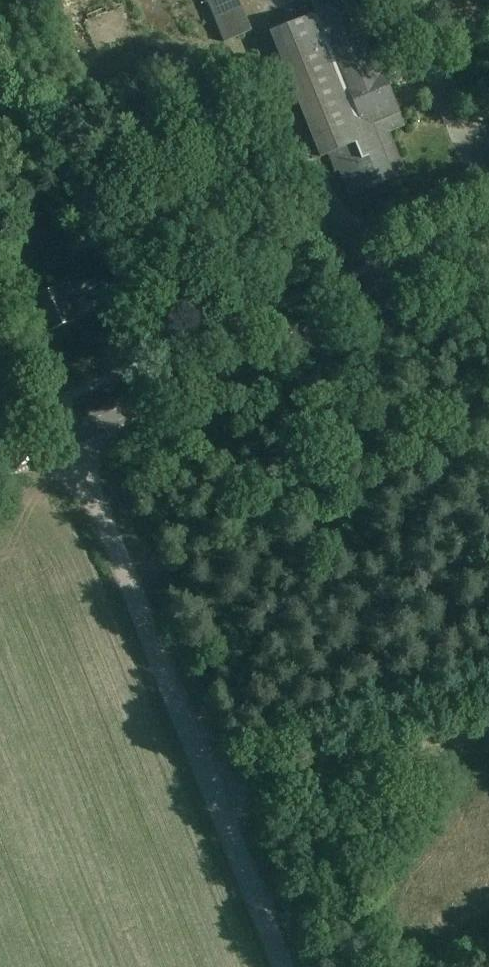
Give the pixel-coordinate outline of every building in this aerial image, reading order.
[(222,45),(251,31),(238,0),(205,0),(222,45)] [(322,157),(328,155),(335,173),(337,172),(348,197),(406,174),(390,132),(405,126),(385,76),(380,78),(363,37),(368,35),(354,0),(351,0),(350,0),(310,0),(316,14),(272,32),(322,157)] [(285,13),(290,24),(299,20),(294,9),(285,13)] [(68,301),(106,285),(99,270),(33,299),(48,333),(76,320),(68,301)]
